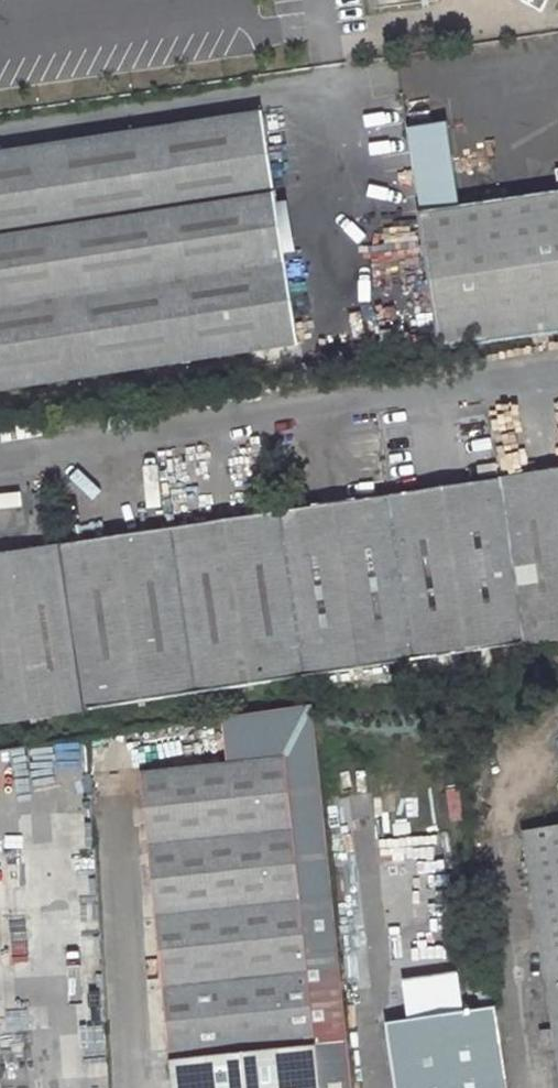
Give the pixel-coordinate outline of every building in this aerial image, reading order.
[(539,12),(545,0),(517,0),(539,12)] [(299,345),(263,115),(0,156),(0,391),(299,345)] [(418,210),(456,204),(444,121),(406,127),(418,210)] [(553,170),(556,192),(416,213),(436,351),(557,333),(557,169),(553,170)] [(0,555),(0,723),(557,640),(557,472),(0,555)] [(313,704),(224,718),(228,763),(286,757),(308,973),(340,967),(313,704)] [(0,752),(0,783),(30,781),(27,748),(0,752)] [(140,772),(171,1058),(174,1087),(353,1087),(340,967),(308,973),(286,757),(228,763),(140,772)] [(105,1023),(94,822),(80,810),(0,815),(0,1029),(105,1023)] [(524,832),(554,1030),(546,1031),(549,1050),(556,1050),(557,1061),(557,827),(524,832)] [(495,1007),(489,964),(391,978),(398,1022),(495,1007)] [(495,1007),(398,1022),(387,1023),(396,1087),(507,1087),(495,1007)]
